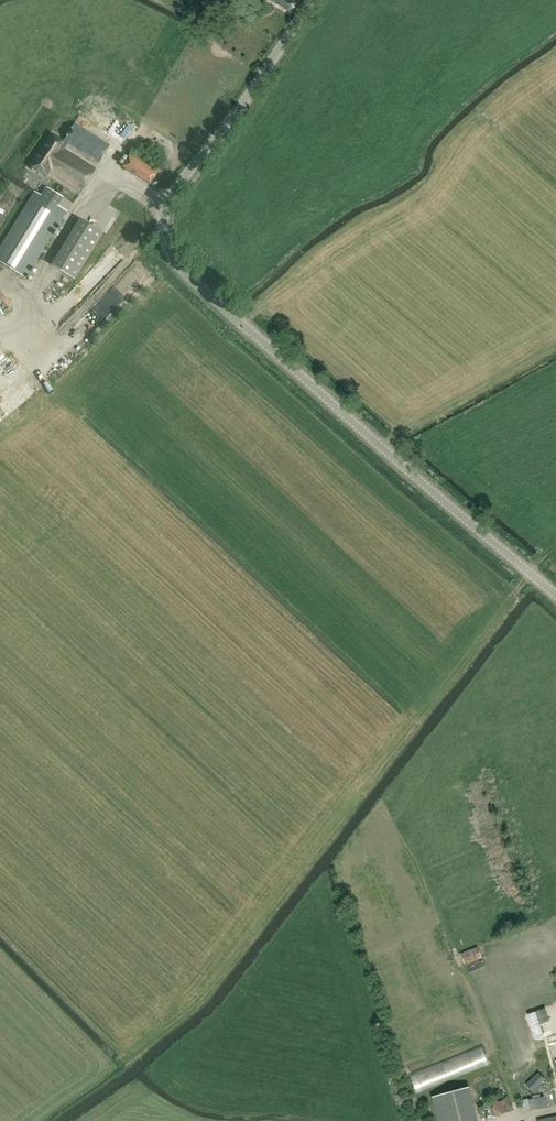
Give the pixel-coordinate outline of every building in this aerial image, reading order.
[(287,11),(293,1),(293,0),(269,0),(287,11)] [(110,145),(74,123),(63,142),(52,135),(31,167),(46,177),(49,172),(81,192),(95,169),(63,150),(67,144),(99,163),(110,145)] [(150,184),(159,169),(131,152),(122,167),(150,184)] [(3,242),(0,248),(0,263),(25,278),(35,262),(66,212),(34,192),(3,242)] [(120,194),(112,205),(116,208),(124,197),(120,194)] [(74,279),(102,233),(80,219),(51,265),(74,279)] [(81,273),(82,284),(93,283),(92,272),(81,273)] [(9,369),(11,377),(21,375),(20,367),(9,369)] [(464,965),(481,958),(477,947),(460,953),(464,965)] [(414,1087),(485,1061),(480,1047),(409,1073),(414,1087)] [(555,1104),(555,1089),(552,1090),(551,1084),(543,1085),(542,1077),(529,1079),(533,1107),(555,1104)] [(438,1120),(473,1120),(464,1088),(432,1096),(438,1120)] [(511,1111),(506,1097),(493,1101),(498,1116),(511,1111)]
